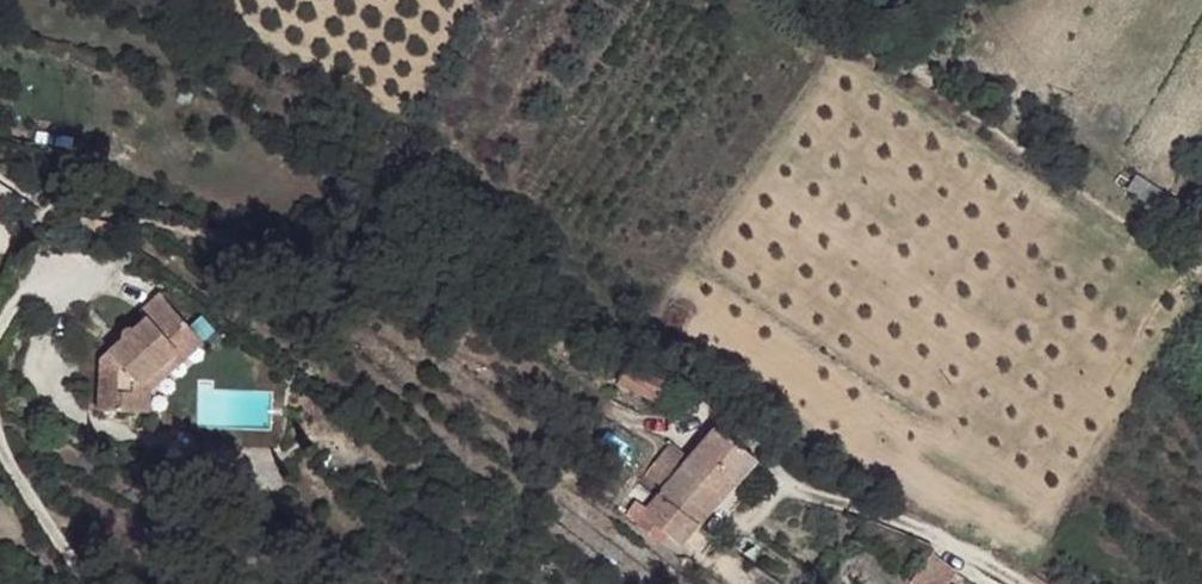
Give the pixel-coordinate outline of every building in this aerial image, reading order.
[(145,313),(168,337),(185,319),(160,291),(141,308),(145,313)] [(103,351),(99,407),(138,408),(141,381),(176,346),(168,337),(145,313),(132,327),(130,326),(128,325),(125,327),(124,331),(103,351)] [(141,381),(138,408),(151,409),(153,386),(204,338),(185,319),(168,337),(176,346),(141,381)] [(678,383),(629,361),(626,365),(620,383),(663,402),(668,390),(674,393),(678,383)] [(672,445),(643,481),(664,499),(677,483),(715,513),(757,461),(743,448),(720,430),(693,463),(672,445)] [(647,518),(686,551),(701,530),(715,513),(677,483),(664,499),(647,518)] [(639,513),(632,521),(680,557),(686,551),(647,518),(639,513)] [(911,583),(946,583),(953,571),(927,557),(911,583)] [(953,571),(946,583),(974,583),(953,571)]
